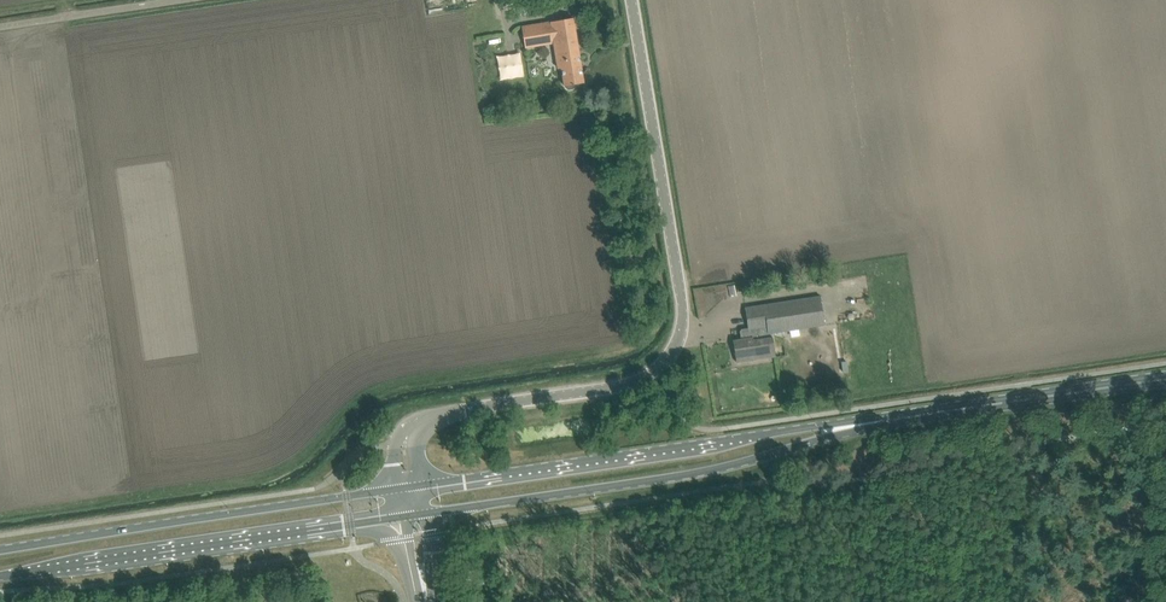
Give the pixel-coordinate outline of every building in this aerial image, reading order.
[(573,18),(561,20),(522,25),(525,45),(554,41),(558,67),(562,67),(565,85),(567,85),(567,88),(569,89),(574,88),(575,86),(575,84),(584,82),(573,18)] [(737,362),(774,356),(776,356),(772,333),(825,325),(821,296),(745,307),(748,328),(742,329),(740,331),(741,339),(733,340),(737,362)]
